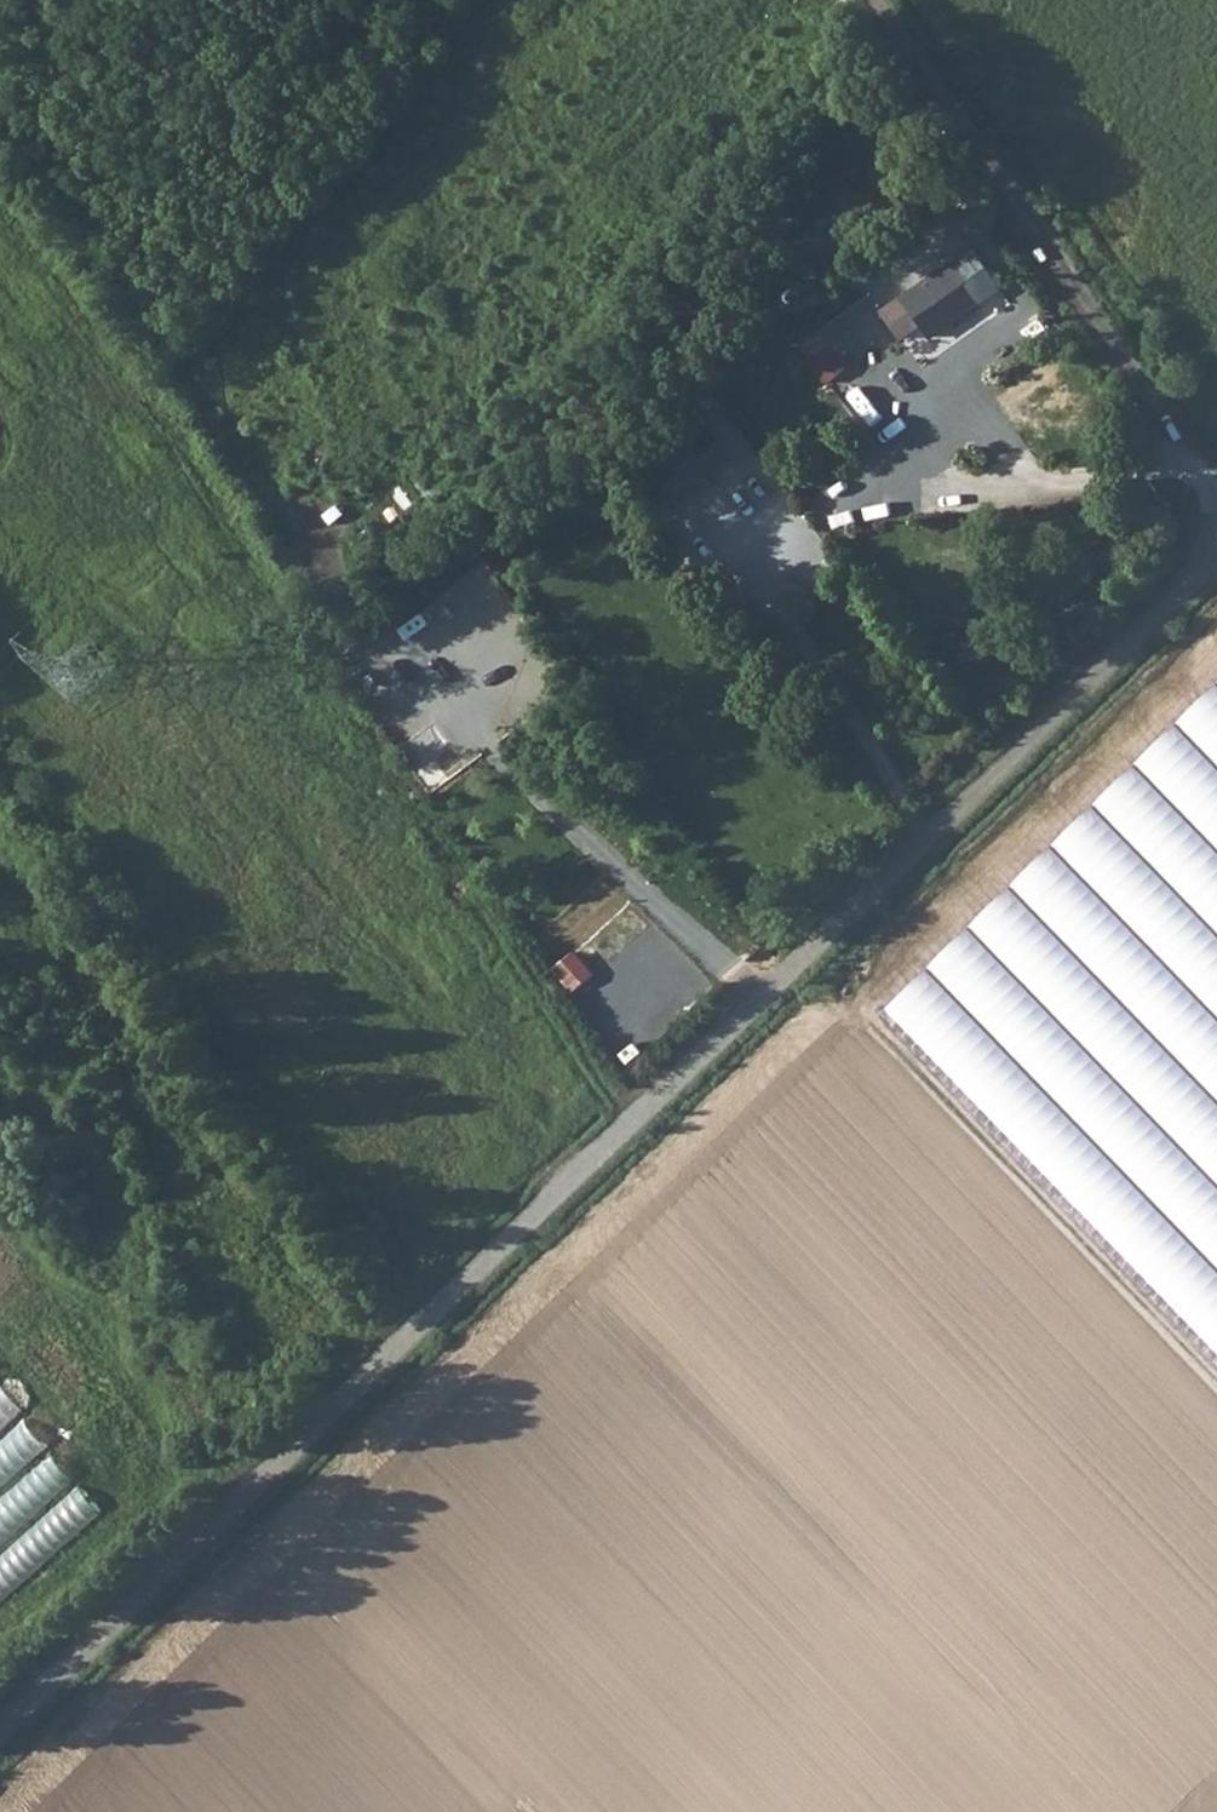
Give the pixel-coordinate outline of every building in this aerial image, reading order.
[(1001,288),(947,214),(874,267),(896,297),(879,309),(900,339),(920,325),(930,339),(1001,288)] [(887,1001),(1216,1342),(1216,682),(887,1001)] [(592,978),(571,954),(548,973),(569,997),(592,978)] [(0,1382),(0,1608),(112,1514),(0,1382)]
